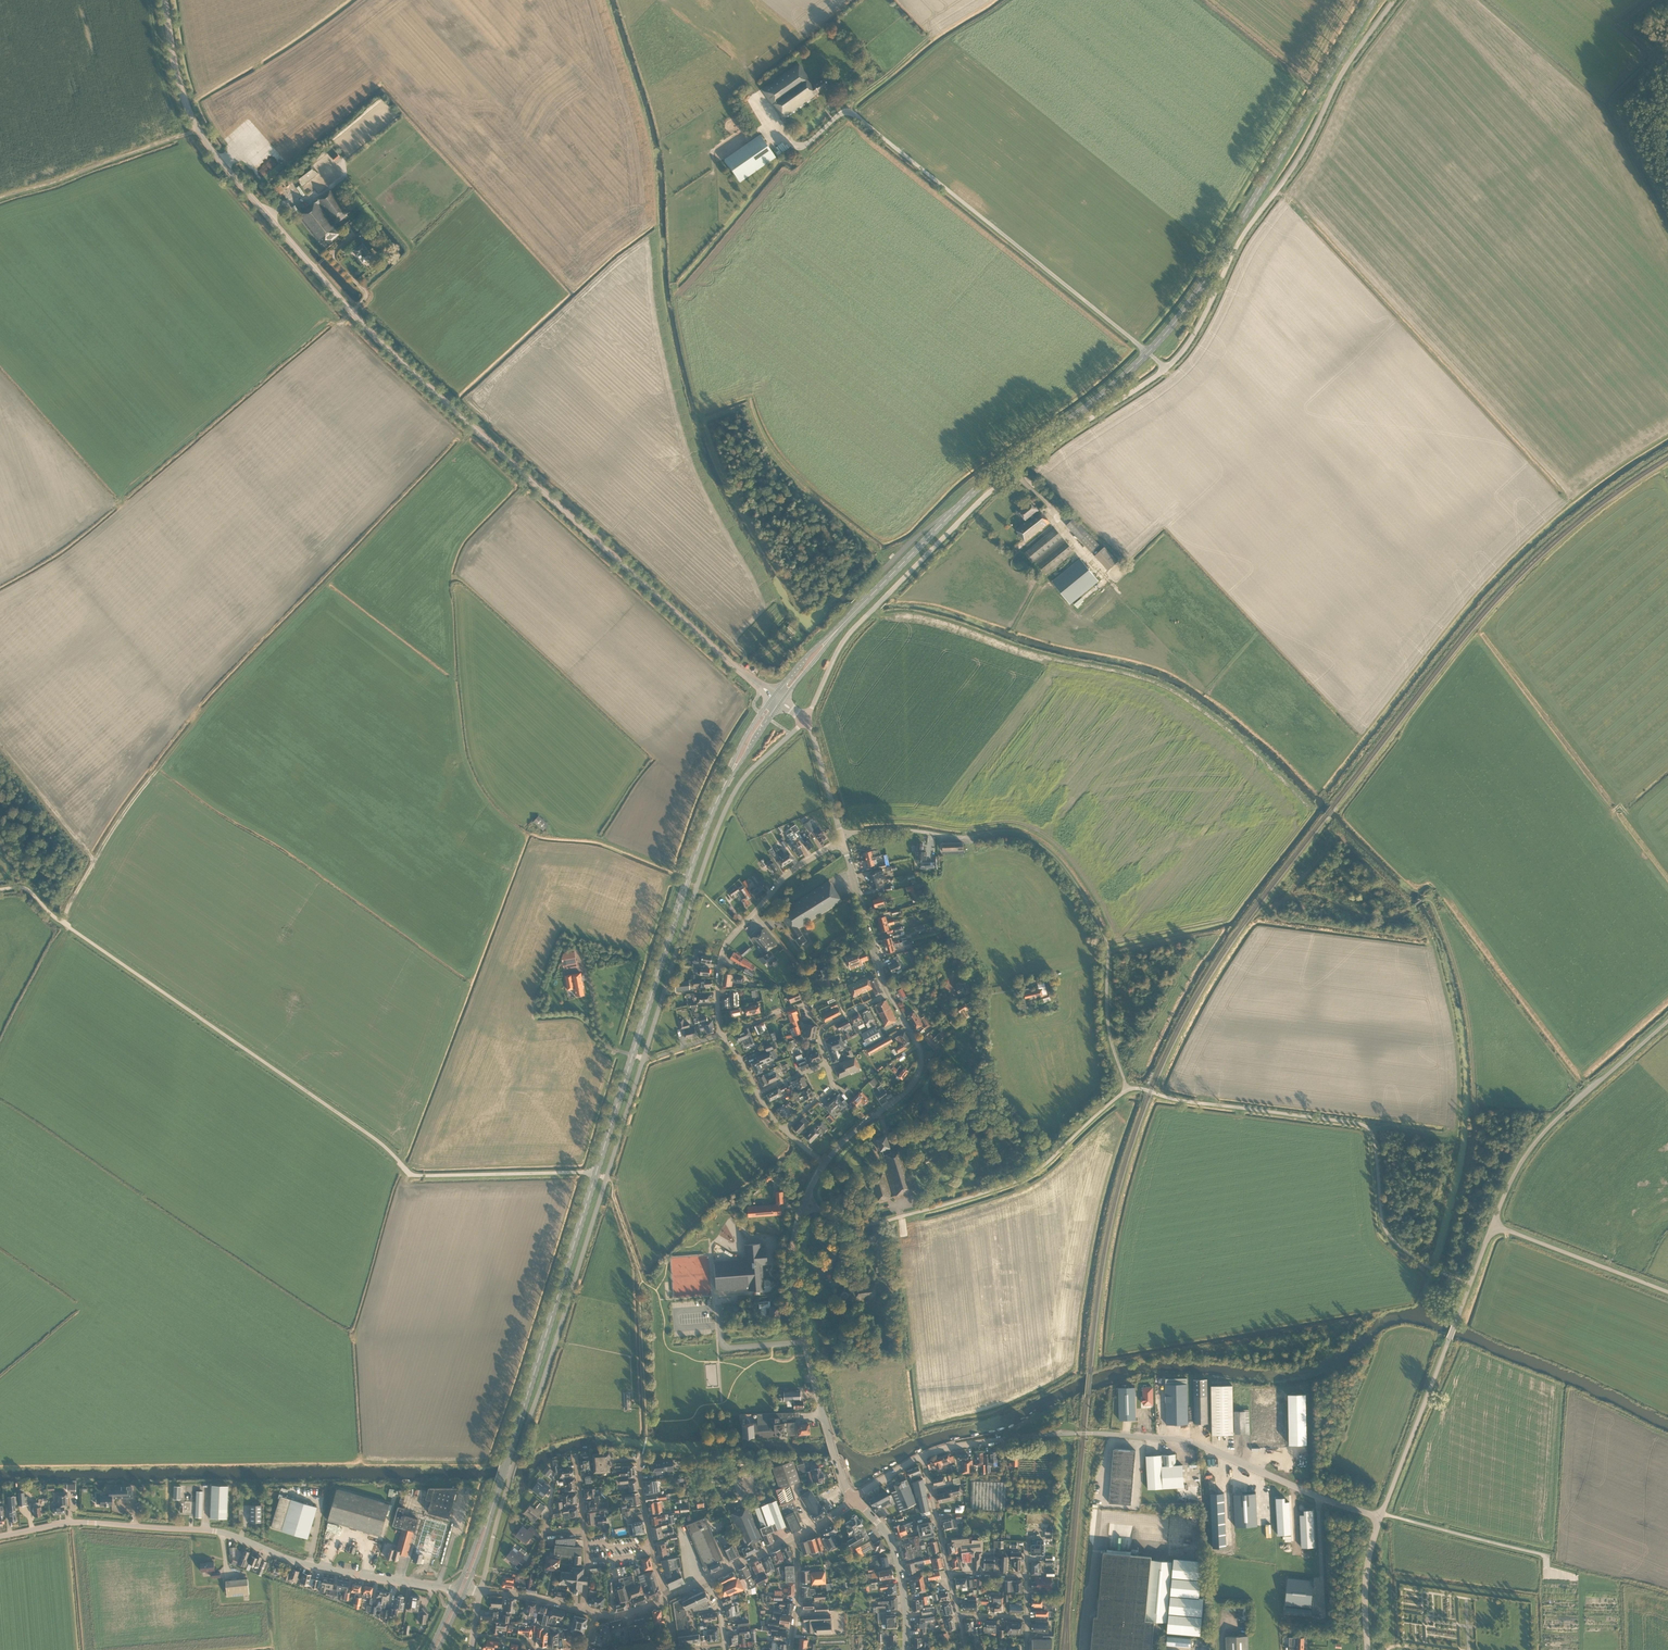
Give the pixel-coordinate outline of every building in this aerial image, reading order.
[(814,86),(798,64),(761,90),(783,121),(815,99),(814,97),(828,87),(824,80),(820,83),(820,82),(814,86)] [(775,158),(760,135),(724,160),(739,183),(775,158)] [(318,174),(309,162),(293,174),(302,186),(318,174)] [(349,213),(332,190),(299,216),(320,245),(322,243),(326,250),(333,244),(331,242),(342,234),(340,231),(348,225),(363,245),(354,251),(363,263),(365,262),(368,265),(372,261),(370,258),(372,256),(371,254),(373,252),(371,250),(374,248),(361,232),(359,234),(358,232),(356,233),(348,222),(338,230),(319,204),(320,203),(335,224),(339,221),(340,222),(347,217),(346,216),(349,213)] [(1053,504),(1062,514),(1066,510),(1057,500),(1053,504)] [(1015,529),(1026,542),(1051,522),(1041,511),(1040,512),(1039,510),(1039,509),(1037,506),(1035,507),(1031,502),(1019,511),(1026,519),(1030,516),(1031,516),(1015,529)] [(1099,545),(1074,518),(1066,525),(1091,552),(1099,545)] [(1035,561),(1047,575),(1049,577),(1053,574),(1051,571),(1074,551),(1065,540),(1063,538),(1054,528),(1024,553),(1032,563),(1035,561)] [(1118,561),(1105,547),(1095,556),(1108,570),(1118,561)] [(1098,581),(1080,559),(1053,581),(1071,604),(1098,581)] [(845,624),(834,635),(836,637),(847,625),(845,624)] [(548,824),(538,816),(533,821),(543,830),(548,824)] [(799,830),(795,825),(791,827),(794,833),(799,830)] [(813,833),(814,833),(820,842),(826,838),(820,829),(816,831),(813,833)] [(792,840),(797,836),(795,834),(793,831),(787,835),(790,841),(792,840)] [(810,838),(808,835),(802,838),(804,841),(803,842),(808,850),(814,846),(809,839),(810,838)] [(787,845),(782,838),(779,840),(784,848),(787,845)] [(803,853),(797,843),(792,847),(798,856),(803,853)] [(923,843),(917,843),(917,851),(916,851),(915,859),(926,859),(926,852),(924,852),(925,846),(923,846),(923,843)] [(963,850),(962,843),(942,844),(942,851),(963,850)] [(788,863),(778,849),(777,847),(775,849),(776,851),(781,859),(777,861),(782,867),(788,863)] [(776,854),(772,848),(768,850),(772,857),(776,854)] [(778,849),(788,863),(793,859),(788,851),(784,853),(780,848),(778,849)] [(872,858),(872,857),(871,854),(874,853),(874,850),(864,852),(866,860),(872,858)] [(872,858),(866,860),(868,867),(874,865),(873,860),(880,858),(879,856),(872,857),(872,858)] [(778,870),(771,859),(768,861),(770,864),(767,865),(773,873),(778,870)] [(870,875),(871,882),(878,881),(877,880),(883,879),(881,869),(874,870),(875,874),(870,875)] [(878,881),(871,882),(873,889),(879,888),(878,882),(881,882),(880,879),(877,880),(878,881)] [(842,901),(828,880),(783,910),(784,912),(780,915),(796,939),(795,939),(799,945),(806,941),(798,928),(842,901)] [(766,892),(761,884),(751,891),(752,892),(756,899),(766,892)] [(917,893),(915,885),(906,887),(907,892),(911,891),(912,895),(917,893)] [(739,891),(737,887),(729,892),(732,896),(739,891)] [(751,897),(745,887),(740,890),(745,897),(742,900),(746,907),(751,904),(747,899),(751,897)] [(884,905),(882,896),(877,897),(878,898),(873,900),(875,907),(884,905)] [(877,918),(879,925),(894,922),(893,919),(886,920),(885,916),(877,918)] [(894,924),(894,922),(879,925),(881,932),(889,930),(887,925),(894,924)] [(776,944),(764,928),(751,939),(759,948),(760,947),(766,954),(763,956),(770,965),(777,959),(769,950),(776,944)] [(885,946),(899,943),(898,940),(892,942),(891,937),(883,939),(885,946)] [(899,943),(885,946),(886,953),(894,951),(893,947),(899,945),(899,943)] [(563,965),(566,965),(567,968),(577,966),(575,951),(561,954),(563,965)] [(851,969),(855,967),(856,967),(856,966),(857,965),(858,966),(863,964),(862,962),(868,960),(865,952),(859,954),(857,951),(854,953),(854,954),(852,955),(852,953),(845,956),(851,969)] [(743,971),(744,971),(743,973),(748,976),(749,974),(752,977),(755,972),(749,969),(752,964),(748,961),(743,958),(734,952),(730,958),(744,967),(745,966),(746,967),(743,971)] [(700,955),(699,954),(698,960),(701,961),(701,962),(710,963),(711,960),(712,957),(702,955),(700,955)] [(899,959),(897,956),(891,959),(894,964),(889,966),(892,973),(901,969),(897,960),(899,959)] [(828,977),(825,966),(822,967),(821,967),(815,969),(815,970),(816,970),(817,975),(816,975),(818,979),(823,978),(828,977)] [(582,978),(581,973),(565,976),(568,990),(574,989),(574,990),(575,990),(576,996),(584,995),(583,988),(584,988),(583,981),(582,981),(581,978),(582,978)] [(733,975),(724,974),(723,985),(731,986),(732,981),(734,982),(742,983),(743,976),(735,976),(735,977),(735,979),(733,978),(733,977),(734,978),(734,975),(733,975)] [(867,977),(862,979),(867,991),(872,989),(868,981),(869,980),(867,977)] [(868,981),(872,989),(874,995),(881,992),(875,978),(869,980),(868,981)] [(971,991),(964,978),(958,982),(960,986),(955,989),(958,993),(963,990),(965,994),(971,991)] [(705,981),(705,979),(699,980),(693,981),(693,986),(699,985),(700,989),(709,988),(709,986),(712,986),(711,981),(705,981)] [(862,979),(856,981),(857,982),(855,983),(860,994),(867,991),(862,979)] [(689,985),(689,981),(675,982),(676,991),(685,990),(685,986),(689,985)] [(854,983),(854,982),(848,985),(853,997),(860,994),(855,983),(854,983)] [(1044,986),(1043,982),(1037,984),(1038,988),(1033,990),(1033,989),(1031,990),(1030,987),(1022,990),(1023,994),(1025,998),(1030,997),(1030,1000),(1033,999),(1042,996),(1042,997),(1047,996),(1047,993),(1046,993),(1046,992),(1044,986)] [(791,989),(795,1001),(800,999),(797,991),(793,992),(792,988),(791,989)] [(739,1005),(739,992),(730,993),(730,998),(721,998),(722,1007),(730,1007),(730,1005),(739,1005)] [(711,997),(711,993),(695,995),(695,999),(698,999),(698,1002),(710,1001),(709,997),(711,997)] [(835,1001),(832,994),(826,996),(829,1003),(835,1001)] [(889,1006),(886,1000),(874,1005),(877,1011),(878,1011),(885,1026),(897,1020),(890,1006),(889,1006)] [(973,1005),(970,1001),(966,1004),(965,1002),(956,1008),(961,1015),(964,1019),(969,1016),(965,1010),(973,1005)] [(841,1014),(835,1002),(829,1005),(831,1010),(822,1015),(825,1022),(841,1014)] [(760,1012),(758,1003),(745,1006),(747,1015),(760,1012)] [(741,1015),(739,1008),(731,1010),(732,1017),(741,1015)] [(797,1013),(795,1008),(787,1011),(791,1022),(792,1021),(794,1027),(793,1028),(796,1035),(800,1033),(796,1020),(798,1019),(796,1014),(797,1013)] [(868,1012),(867,1010),(863,1013),(864,1016),(864,1017),(867,1023),(874,1019),(869,1011),(868,1012)] [(916,1017),(913,1012),(907,1016),(915,1029),(922,1024),(917,1016),(916,1017)] [(863,1023),(859,1014),(850,1018),(854,1024),(852,1025),(856,1034),(860,1031),(859,1028),(858,1026),(864,1023),(863,1023)] [(930,1026),(925,1016),(921,1018),(925,1025),(923,1026),(925,1029),(930,1026)] [(707,1022),(706,1017),(698,1019),(698,1018),(694,1019),(695,1023),(698,1022),(699,1028),(704,1027),(705,1030),(707,1030),(707,1033),(713,1031),(712,1028),(714,1028),(712,1020),(707,1022)] [(686,1038),(691,1037),(697,1035),(695,1027),(690,1028),(688,1022),(686,1023),(685,1020),(684,1020),(683,1019),(678,1020),(680,1029),(688,1027),(688,1029),(684,1030),(686,1038)] [(848,1032),(847,1029),(851,1027),(848,1019),(839,1024),(837,1026),(836,1027),(838,1029),(839,1030),(841,1029),(847,1039),(850,1037),(848,1032)] [(959,1026),(953,1020),(950,1022),(956,1029),(959,1026)] [(761,1025),(760,1023),(756,1025),(759,1033),(767,1029),(764,1023),(761,1025)] [(806,1030),(816,1032),(817,1026),(804,1024),(804,1026),(807,1026),(806,1030)] [(882,1038),(875,1026),(861,1034),(867,1045),(882,1038)] [(738,1041),(744,1039),(745,1041),(749,1040),(751,1044),(755,1042),(749,1028),(735,1033),(738,1041)] [(816,1032),(806,1030),(805,1037),(805,1039),(808,1039),(808,1037),(814,1038),(816,1032)] [(940,1044),(938,1042),(946,1034),(942,1030),(934,1038),(928,1033),(924,1037),(935,1049),(940,1044)] [(910,1042),(904,1032),(898,1035),(898,1036),(896,1037),(895,1038),(897,1042),(899,1041),(901,1044),(894,1048),(892,1050),(895,1055),(897,1053),(897,1054),(907,1048),(905,1045),(910,1042)] [(844,1047),(841,1036),(825,1041),(832,1062),(841,1059),(839,1053),(838,1054),(837,1050),(844,1047)] [(890,1036),(867,1049),(870,1054),(881,1048),(893,1042),(890,1036)] [(773,1049),(771,1043),(764,1046),(767,1052),(773,1049)] [(773,1059),(770,1051),(756,1057),(757,1060),(751,1063),(756,1074),(762,1072),(761,1067),(762,1067),(767,1065),(766,1062),(767,1062),(773,1059)] [(860,1070),(854,1056),(839,1062),(841,1067),(835,1070),(838,1078),(851,1073),(851,1074),(860,1070)] [(808,1066),(805,1057),(797,1061),(800,1069),(808,1066)] [(908,1071),(900,1065),(897,1069),(893,1066),(891,1069),(895,1073),(894,1073),(902,1079),(908,1071)] [(781,1074),(780,1071),(778,1072),(777,1073),(776,1073),(775,1070),(767,1073),(765,1074),(758,1077),(762,1086),(778,1078),(779,1078),(782,1077),(781,1074)] [(879,1081),(875,1076),(869,1082),(873,1086),(879,1081)] [(794,1081),(796,1085),(805,1081),(803,1077),(794,1081)] [(805,1081),(796,1085),(798,1089),(807,1085),(805,1081)] [(787,1089),(785,1085),(767,1094),(770,1101),(782,1095),(781,1092),(787,1089)] [(888,1095),(881,1085),(877,1087),(879,1091),(875,1094),(879,1101),(888,1095)] [(803,1095),(812,1092),(810,1087),(801,1091),(803,1095)] [(812,1092),(803,1095),(805,1100),(814,1096),(812,1092)] [(869,1100),(862,1093),(861,1094),(861,1093),(857,1097),(856,1096),(850,1102),(856,1107),(861,1101),(864,1105),(868,1101),(869,1100)] [(850,1107),(838,1094),(832,1100),(833,1100),(829,1103),(825,1106),(829,1110),(828,1110),(830,1113),(835,1109),(834,1109),(838,1106),(841,1109),(845,1105),(848,1108),(850,1107)] [(790,1103),(788,1101),(784,1104),(777,1110),(784,1119),(791,1113),(786,1107),(790,1103)] [(830,1115),(826,1118),(831,1123),(834,1120),(830,1115)] [(809,1122),(804,1117),(799,1122),(799,1123),(794,1128),(799,1133),(804,1127),(809,1122)] [(828,1129),(821,1122),(817,1125),(819,1127),(817,1129),(815,1128),(805,1138),(810,1143),(820,1133),(818,1131),(821,1129),(824,1133),(828,1129)] [(889,1149),(886,1137),(877,1139),(878,1144),(877,1146),(878,1149),(881,1150),(881,1151),(881,1150),(884,1160),(882,1161),(892,1194),(891,1194),(884,1172),(869,1176),(876,1201),(916,1189),(902,1145),(889,1149)] [(781,1177),(774,1171),(765,1179),(767,1181),(774,1175),(779,1179),(781,1177)] [(783,1203),(782,1191),(775,1192),(776,1196),(776,1204),(773,1204),(747,1206),(748,1217),(781,1214),(780,1203),(783,1203)] [(761,1243),(744,1244),(746,1260),(714,1262),(716,1289),(748,1287),(748,1290),(764,1289),(763,1265),(768,1264),(766,1248),(761,1248),(761,1243)] [(887,1275),(886,1265),(876,1267),(876,1271),(880,1270),(880,1276),(887,1275)] [(877,1297),(875,1282),(860,1283),(860,1284),(854,1285),(854,1283),(844,1284),(845,1290),(844,1291),(842,1293),(843,1295),(845,1297),(846,1296),(846,1302),(856,1301),(855,1298),(858,1298),(858,1299),(862,1299),(877,1297)] [(780,1312),(779,1311),(778,1306),(770,1306),(770,1301),(758,1301),(759,1308),(760,1308),(761,1314),(762,1315),(766,1315),(770,1315),(771,1318),(779,1317),(781,1315),(780,1312)] [(1187,1384),(1187,1378),(1165,1378),(1166,1384),(1165,1384),(1166,1424),(1188,1424),(1187,1384)] [(1208,1423),(1207,1379),(1193,1379),(1194,1423),(1208,1423)] [(1233,1434),(1232,1385),(1211,1386),(1212,1434),(1233,1434)] [(1135,1387),(1119,1387),(1120,1420),(1136,1420),(1135,1387)] [(1153,1387),(1143,1387),(1143,1398),(1141,1398),(1141,1401),(1143,1401),(1143,1404),(1153,1404),(1153,1387)] [(1289,1438),(1289,1431),(1287,1431),(1285,1389),(1253,1390),(1255,1453),(1287,1452),(1287,1438),(1289,1438)] [(783,1392),(784,1399),(784,1400),(793,1400),(794,1400),(794,1402),(792,1402),(792,1405),(794,1405),(794,1408),(803,1408),(803,1400),(800,1400),(800,1390),(783,1391),(783,1392)] [(1307,1444),(1306,1394),(1288,1394),(1289,1431),(1289,1438),(1290,1444),(1307,1444)] [(1249,1433),(1249,1409),(1243,1410),(1243,1412),(1235,1412),(1235,1433),(1249,1433)] [(775,1436),(796,1434),(796,1426),(795,1417),(799,1417),(798,1412),(757,1413),(757,1422),(753,1422),(753,1423),(741,1424),(742,1436),(754,1436),(754,1437),(774,1436),(775,1436)] [(798,1425),(796,1426),(796,1434),(809,1433),(809,1423),(798,1424),(798,1425)] [(1114,1448),(1113,1459),(1124,1460),(1125,1449),(1114,1448)] [(1125,1449),(1124,1460),(1135,1461),(1135,1450),(1125,1449)] [(995,1454),(995,1452),(990,1452),(990,1454),(988,1454),(988,1455),(985,1456),(985,1457),(985,1464),(985,1465),(993,1464),(993,1462),(998,1462),(997,1453),(995,1454)] [(610,1471),(609,1453),(593,1454),(593,1458),(591,1458),(591,1472),(594,1472),(610,1471)] [(968,1459),(967,1453),(958,1453),(958,1460),(962,1460),(962,1461),(961,1461),(961,1473),(972,1473),(972,1459),(968,1459)] [(975,1459),(975,1465),(981,1465),(982,1470),(981,1470),(981,1473),(985,1473),(985,1465),(985,1464),(983,1464),(983,1463),(982,1457),(982,1453),(976,1453),(976,1459),(975,1459)] [(1175,1454),(1162,1455),(1146,1455),(1148,1488),(1163,1488),(1183,1487),(1182,1464),(1176,1464),(1175,1454)] [(950,1462),(948,1455),(927,1461),(929,1469),(936,1467),(937,1469),(942,1467),(941,1465),(950,1462)] [(591,1483),(591,1477),(588,1456),(580,1457),(581,1460),(580,1460),(581,1470),(585,1469),(585,1474),(586,1483),(591,1483)] [(656,1474),(665,1474),(664,1470),(669,1470),(669,1468),(674,1468),(673,1461),(668,1462),(668,1460),(663,1461),(662,1461),(663,1462),(652,1463),(652,1471),(656,1471),(656,1474)] [(793,1460),(772,1467),(779,1488),(775,1490),(781,1504),(793,1499),(794,1499),(795,1499),(791,1484),(800,1480),(799,1478),(795,1464),(793,1460)] [(807,1470),(804,1463),(797,1465),(799,1473),(807,1470)] [(548,1465),(543,1471),(548,1476),(553,1470),(548,1465)] [(635,1476),(634,1466),(623,1466),(623,1470),(618,1470),(618,1476),(628,1475),(628,1476),(635,1476)] [(921,1475),(918,1466),(908,1470),(911,1479),(921,1475)] [(568,1469),(568,1468),(559,1469),(560,1479),(564,1478),(564,1477),(567,1477),(567,1475),(573,1475),(573,1469),(568,1469)] [(822,1474),(820,1468),(811,1470),(811,1471),(806,1472),(809,1482),(813,1481),(816,1481),(817,1484),(821,1483),(820,1479),(824,1478),(823,1473),(822,1474)] [(951,1480),(950,1479),(953,1478),(952,1475),(950,1476),(949,1475),(944,1476),(943,1475),(937,1477),(938,1478),(933,1479),(934,1484),(936,1483),(937,1485),(945,1483),(945,1480),(947,1480),(951,1480)] [(636,1480),(628,1481),(628,1477),(619,1478),(620,1484),(628,1483),(629,1491),(637,1490),(636,1480)] [(912,1482),(916,1497),(917,1496),(918,1502),(920,1512),(929,1510),(922,1478),(912,1482)] [(575,1490),(574,1479),(565,1480),(567,1491),(575,1490)] [(917,1496),(916,1497),(914,1497),(906,1479),(899,1482),(897,1482),(895,1482),(894,1484),(896,1490),(891,1492),(899,1510),(918,1502),(917,1496)] [(651,1481),(645,1481),(646,1493),(658,1492),(656,1481),(651,1481)] [(1006,1482),(971,1481),(970,1508),(1005,1510),(1006,1482)] [(543,1486),(538,1482),(532,1489),(542,1497),(550,1487),(545,1483),(543,1486)] [(229,1485),(212,1485),(211,1514),(210,1514),(210,1518),(217,1519),(217,1518),(228,1518),(229,1485)] [(961,1492),(960,1485),(945,1488),(946,1492),(937,1494),(938,1502),(954,1499),(953,1494),(961,1492)] [(108,1496),(100,1496),(96,1496),(96,1503),(100,1503),(100,1504),(100,1505),(104,1505),(108,1505),(112,1505),(112,1496),(113,1496),(123,1496),(127,1495),(127,1494),(127,1492),(129,1492),(132,1492),(132,1486),(127,1486),(121,1486),(121,1490),(114,1490),(114,1487),(110,1487),(110,1490),(109,1490),(109,1496),(108,1496)] [(426,1499),(432,1500),(428,1513),(449,1518),(457,1488),(435,1488),(429,1488),(426,1499)] [(595,1495),(595,1488),(584,1489),(585,1498),(593,1497),(593,1499),(606,1498),(605,1494),(595,1495)] [(389,1504),(337,1489),(328,1520),(380,1535),(389,1504)] [(814,1495),(810,1489),(800,1496),(804,1502),(807,1506),(806,1507),(810,1513),(810,1514),(815,1521),(827,1513),(823,1505),(821,1506),(817,1500),(818,1500),(817,1495),(816,1494),(814,1495)] [(879,1517),(886,1515),(888,1513),(880,1506),(891,1500),(888,1495),(885,1491),(870,1499),(873,1505),(870,1508),(879,1517)] [(68,1506),(67,1492),(56,1493),(56,1503),(53,1504),(54,1514),(65,1513),(64,1506),(68,1506)] [(1223,1492),(1210,1493),(1213,1547),(1226,1547),(1223,1492)] [(570,1494),(570,1493),(563,1494),(564,1503),(577,1502),(576,1494),(570,1494)] [(639,1504),(638,1493),(623,1495),(623,1498),(625,1498),(626,1499),(630,1498),(631,1505),(639,1504)] [(1256,1493),(1234,1494),(1236,1527),(1257,1526),(1256,1493)] [(17,1509),(16,1496),(7,1497),(10,1521),(16,1520),(15,1509),(17,1509)] [(317,1507),(281,1496),(271,1527),(282,1530),(282,1531),(308,1539),(317,1507)] [(1285,1497),(1276,1498),(1278,1535),(1291,1534),(1289,1501),(1285,1502),(1285,1497)] [(793,1499),(781,1504),(779,1505),(783,1516),(784,1516),(785,1518),(798,1513),(792,1500),(794,1499),(793,1499)] [(786,1525),(776,1500),(754,1508),(761,1527),(760,1527),(767,1544),(773,1541),(770,1532),(773,1530),(773,1531),(777,1529),(786,1525)] [(259,1501),(252,1501),(252,1504),(251,1504),(251,1522),(262,1522),(262,1504),(259,1504),(259,1501)] [(592,1503),(592,1501),(585,1501),(586,1510),(593,1509),(595,1508),(594,1503),(592,1503)] [(662,1511),(660,1501),(648,1503),(650,1514),(660,1512),(660,1511),(662,1511)] [(39,1506),(38,1502),(33,1502),(34,1507),(32,1507),(34,1516),(37,1515),(37,1517),(40,1516),(40,1515),(41,1515),(41,1510),(42,1510),(41,1506),(39,1506)] [(545,1507),(540,1503),(536,1508),(531,1504),(524,1512),(531,1518),(530,1519),(533,1522),(545,1507)] [(402,1507),(398,1506),(393,1525),(402,1528),(396,1550),(389,1548),(386,1558),(392,1560),(393,1559),(398,1561),(400,1555),(407,1557),(418,1519),(403,1515),(404,1508),(402,1508),(402,1507)] [(761,1539),(748,1507),(730,1515),(740,1537),(740,1536),(746,1548),(742,1549),(745,1556),(758,1549),(755,1542),(761,1539)] [(563,1513),(564,1513),(565,1518),(578,1516),(577,1508),(562,1509),(563,1513)] [(613,1510),(608,1515),(613,1519),(617,1515),(613,1510)] [(1313,1510),(1304,1510),(1304,1515),(1300,1515),(1301,1547),(1315,1547),(1313,1510)] [(596,1515),(595,1512),(587,1513),(588,1524),(598,1523),(607,1522),(606,1515),(600,1516),(600,1515),(596,1515)] [(798,1513),(785,1518),(791,1532),(802,1528),(799,1521),(801,1521),(798,1513)] [(666,1519),(665,1514),(651,1516),(652,1525),(658,1524),(658,1520),(660,1520),(666,1519)] [(856,1514),(854,1514),(852,1515),(851,1517),(852,1519),(845,1523),(848,1528),(847,1529),(849,1533),(850,1532),(853,1537),(847,1541),(850,1546),(868,1536),(862,1524),(864,1523),(862,1518),(860,1519),(859,1519),(856,1514)] [(723,1560),(705,1515),(685,1524),(705,1571),(709,1570),(710,1572),(722,1567),(720,1561),(723,1560)] [(952,1520),(951,1518),(942,1520),(944,1529),(954,1527),(953,1524),(955,1524),(954,1519),(952,1520)] [(645,1533),(643,1521),(632,1523),(634,1535),(645,1533)] [(896,1532),(913,1526),(916,1525),(915,1522),(913,1522),(913,1521),(900,1526),(900,1524),(894,1526),(896,1532)] [(917,1524),(919,1535),(920,1538),(934,1535),(931,1521),(917,1524)] [(834,1524),(824,1529),(821,1530),(825,1537),(821,1538),(828,1551),(840,1544),(836,1537),(838,1536),(836,1532),(834,1534),(833,1533),(837,1530),(834,1524)] [(536,1529),(531,1525),(527,1531),(521,1527),(515,1535),(526,1543),(536,1529)] [(673,1533),(673,1529),(672,1528),(668,1529),(667,1525),(661,1526),(652,1528),(653,1533),(655,1539),(663,1537),(663,1535),(662,1534),(664,1533),(664,1535),(673,1533)] [(910,1527),(896,1532),(897,1537),(907,1533),(911,1531),(910,1527)] [(438,1533),(427,1530),(422,1551),(417,1550),(417,1553),(416,1552),(414,1561),(421,1563),(424,1552),(433,1554),(438,1533)] [(913,1557),(913,1559),(923,1557),(919,1541),(918,1535),(908,1537),(909,1542),(910,1542),(909,1543),(902,1545),(903,1550),(904,1557),(905,1556),(905,1559),(913,1557)] [(951,1538),(951,1542),(957,1541),(959,1550),(961,1550),(961,1551),(961,1552),(961,1556),(960,1556),(962,1556),(963,1561),(971,1560),(971,1555),(973,1555),(974,1551),(974,1550),(974,1549),(982,1550),(982,1540),(972,1539),(972,1536),(951,1538)] [(554,1553),(557,1554),(582,1556),(581,1547),(575,1546),(576,1537),(556,1539),(554,1553)] [(815,1538),(818,1551),(818,1550),(820,1555),(822,1554),(820,1550),(823,1549),(819,1537),(815,1538)] [(818,1551),(815,1538),(807,1540),(810,1549),(809,1549),(811,1553),(818,1551)] [(810,1549),(807,1540),(799,1543),(803,1554),(810,1552),(811,1553),(809,1549),(810,1549)] [(858,1552),(859,1555),(860,1556),(865,1553),(865,1552),(874,1548),(875,1550),(878,1548),(879,1551),(884,1548),(880,1540),(873,1544),(871,1540),(856,1548),(858,1552)] [(1037,1545),(1031,1545),(1031,1554),(1043,1554),(1044,1540),(1037,1540),(1037,1545)] [(657,1550),(666,1548),(665,1544),(667,1544),(667,1541),(664,1542),(665,1543),(656,1545),(657,1550)] [(938,1551),(937,1546),(936,1541),(928,1542),(929,1546),(927,1546),(929,1553),(938,1551)] [(959,1552),(959,1550),(957,1541),(951,1542),(947,1543),(949,1553),(955,1552),(955,1553),(959,1552)] [(740,1556),(733,1542),(722,1547),(729,1562),(740,1556)] [(792,1554),(788,1546),(781,1549),(784,1554),(783,1554),(785,1558),(786,1557),(788,1561),(791,1560),(790,1556),(792,1554)] [(517,1553),(512,1549),(506,1557),(516,1565),(524,1554),(519,1550),(517,1553)] [(784,1560),(780,1549),(772,1552),(776,1563),(784,1560)] [(974,1551),(973,1555),(974,1555),(974,1556),(973,1556),(972,1569),(979,1569),(979,1560),(982,1560),(982,1551),(974,1550),(974,1551)] [(250,1553),(245,1551),(245,1552),(243,1552),(238,1563),(247,1567),(248,1565),(250,1560),(248,1559),(250,1553)] [(1010,1558),(1010,1565),(1014,1565),(1015,1565),(1015,1566),(1015,1569),(1020,1569),(1020,1563),(1021,1563),(1021,1552),(1015,1552),(1010,1552),(1010,1558)] [(1103,1552),(1098,1616),(1094,1615),(1091,1649),(1152,1649),(1154,1620),(1164,1621),(1163,1630),(1167,1631),(1167,1632),(1200,1634),(1204,1597),(1199,1597),(1202,1560),(1174,1557),(1173,1561),(1151,1559),(1151,1556),(1103,1552)] [(885,1556),(884,1553),(876,1555),(878,1567),(889,1565),(887,1556),(885,1556)] [(557,1554),(557,1556),(560,1556),(569,1557),(568,1562),(574,1563),(574,1566),(572,1566),(571,1572),(562,1571),(560,1583),(570,1584),(569,1586),(571,1586),(570,1590),(574,1590),(574,1591),(578,1592),(578,1590),(582,1591),(583,1583),(587,1583),(588,1575),(583,1575),(584,1567),(581,1567),(582,1556),(557,1554)] [(558,1570),(560,1556),(557,1556),(552,1555),(552,1557),(547,1556),(545,1568),(558,1570)] [(252,1556),(247,1569),(250,1570),(252,1565),(253,1565),(258,1567),(262,1558),(258,1556),(257,1558),(252,1556)] [(774,1569),(770,1556),(763,1558),(767,1569),(766,1569),(768,1575),(772,1574),(771,1570),(774,1569)] [(962,1556),(960,1556),(956,1556),(956,1558),(951,1558),(952,1568),(961,1567),(960,1561),(963,1561),(962,1556)] [(994,1556),(984,1556),(984,1569),(994,1570),(994,1556)] [(998,1556),(998,1560),(1000,1560),(999,1570),(1006,1570),(1006,1564),(1007,1556),(998,1556)] [(644,1570),(653,1568),(650,1557),(642,1559),(644,1570)] [(681,1567),(679,1557),(661,1560),(663,1575),(665,1574),(671,1589),(685,1583),(678,1567),(681,1567)] [(917,1562),(924,1561),(923,1557),(913,1559),(914,1562),(905,1564),(908,1573),(916,1571),(915,1567),(916,1567),(917,1565),(917,1562)] [(942,1567),(940,1557),(931,1559),(934,1569),(942,1567)] [(267,1562),(263,1560),(259,1569),(263,1571),(267,1562)] [(759,1563),(758,1560),(751,1563),(755,1572),(760,1570),(762,1576),(759,1577),(761,1583),(768,1580),(767,1579),(768,1578),(764,1571),(765,1570),(762,1564),(761,1565),(760,1563),(759,1563)] [(215,1572),(214,1561),(210,1561),(210,1562),(201,1563),(202,1571),(212,1570),(212,1572),(213,1577),(221,1577),(221,1572),(215,1572)] [(1040,1574),(1040,1562),(1031,1562),(1031,1574),(1040,1574)] [(794,1581),(794,1565),(785,1565),(786,1581),(794,1581)] [(622,1575),(620,1566),(612,1569),(612,1571),(616,1570),(617,1576),(622,1575)] [(747,1569),(745,1566),(739,1569),(743,1578),(751,1575),(748,1569),(747,1569)] [(300,1571),(293,1569),(292,1574),(287,1572),(286,1576),(283,1575),(282,1578),(285,1579),(297,1583),(299,1578),(298,1577),(300,1571)] [(534,1570),(529,1569),(525,1591),(536,1592),(537,1583),(532,1582),(534,1570)] [(893,1577),(891,1569),(871,1573),(872,1576),(875,1575),(876,1577),(876,1578),(880,1577),(880,1579),(893,1577)] [(661,1593),(653,1570),(638,1575),(641,1583),(643,1582),(646,1592),(645,1593),(648,1599),(661,1593)] [(811,1572),(811,1570),(800,1570),(801,1582),(810,1581),(811,1580),(812,1584),(825,1583),(825,1571),(811,1572)] [(720,1585),(725,1598),(737,1592),(744,1589),(738,1577),(736,1578),(733,1571),(718,1579),(721,1585),(720,1585)] [(940,1578),(939,1571),(927,1574),(929,1580),(940,1578)] [(301,1579),(300,1584),(305,1585),(306,1584),(309,1585),(313,1585),(312,1586),(312,1587),(317,1588),(318,1584),(319,1579),(311,1578),(312,1575),(310,1575),(305,1573),(303,1579),(301,1579)] [(519,1575),(516,1574),(515,1581),(518,1582),(517,1587),(525,1589),(527,1579),(519,1578),(519,1575)] [(636,1586),(632,1575),(623,1577),(626,1589),(627,1589),(631,1606),(635,1605),(635,1606),(647,1601),(641,1584),(636,1586)] [(925,1591),(922,1575),(914,1577),(915,1579),(909,1580),(912,1594),(925,1591)] [(755,1582),(752,1576),(746,1579),(749,1585),(755,1582)] [(1051,1590),(1051,1576),(1035,1576),(1035,1581),(1031,1581),(1031,1587),(1035,1587),(1035,1590),(1051,1590)] [(515,1578),(506,1577),(505,1581),(503,1580),(502,1586),(513,1588),(515,1578)] [(616,1604),(626,1601),(629,1601),(623,1577),(619,1579),(619,1581),(615,1582),(616,1586),(614,1586),(616,1594),(614,1594),(616,1604)] [(1288,1577),(1285,1604),(1311,1607),(1314,1580),(1288,1577)] [(250,1594),(248,1578),(226,1581),(227,1596),(250,1594)] [(326,1589),(327,1589),(329,1578),(324,1578),(322,1588),(320,1587),(320,1591),(326,1592),(326,1589)] [(966,1580),(966,1578),(956,1579),(956,1587),(976,1586),(975,1579),(966,1580)] [(339,1591),(342,1591),(344,1581),(339,1580),(337,1589),(335,1589),(334,1595),(338,1596),(339,1591)] [(1021,1581),(1003,1580),(1003,1590),(1012,1590),(1012,1592),(1021,1592),(1021,1581)] [(794,1584),(785,1583),(785,1594),(794,1594),(794,1584)] [(896,1593),(895,1583),(886,1584),(886,1585),(880,1585),(880,1589),(886,1588),(887,1594),(896,1593)] [(361,1586),(353,1584),(352,1592),(356,1592),(355,1597),(357,1597),(355,1604),(360,1605),(361,1597),(360,1597),(362,1590),(360,1590),(361,1586)] [(373,1587),(365,1586),(364,1594),(362,1594),(362,1598),(367,1599),(367,1595),(372,1596),(373,1587)] [(567,1587),(560,1586),(560,1588),(559,1588),(559,1589),(556,1589),(554,1598),(565,1600),(567,1587)] [(810,1587),(801,1586),(801,1596),(810,1597),(810,1596),(814,1596),(814,1599),(826,1599),(826,1593),(815,1594),(815,1588),(810,1588),(810,1587)] [(597,1591),(589,1590),(589,1596),(592,1596),(591,1605),(603,1606),(604,1597),(596,1596),(597,1591)] [(705,1590),(682,1601),(686,1609),(692,1606),(694,1610),(708,1608),(708,1603),(706,1599),(709,1598),(705,1590)] [(949,1599),(947,1591),(933,1594),(933,1593),(931,1594),(931,1595),(932,1597),(932,1600),(939,1599),(939,1601),(949,1599)] [(381,1607),(381,1608),(381,1609),(384,1610),(383,1616),(389,1617),(390,1606),(386,1606),(387,1599),(389,1600),(390,1593),(384,1592),(381,1607)] [(737,1592),(725,1598),(721,1600),(723,1604),(731,1601),(731,1599),(738,1597),(737,1592)] [(401,1594),(400,1594),(399,1595),(398,1595),(398,1598),(395,1597),(394,1608),(391,1608),(390,1615),(393,1616),(393,1614),(397,1614),(398,1609),(403,1610),(404,1602),(403,1602),(404,1596),(403,1596),(401,1594)] [(932,1597),(931,1595),(921,1596),(921,1599),(912,1600),(913,1611),(921,1610),(922,1616),(934,1614),(935,1614),(934,1606),(924,1607),(924,1609),(923,1609),(923,1607),(922,1604),(930,1603),(929,1597),(932,1597)] [(421,1597),(410,1596),(410,1602),(408,1602),(407,1609),(419,1611),(421,1597)] [(1003,1596),(989,1596),(988,1604),(991,1604),(991,1611),(996,1611),(996,1610),(1001,1610),(1001,1603),(1002,1603),(1003,1596)] [(898,1608),(897,1597),(888,1597),(888,1598),(878,1598),(879,1603),(887,1602),(887,1604),(888,1604),(889,1608),(898,1608)] [(980,1597),(976,1597),(968,1597),(968,1601),(965,1601),(965,1603),(961,1603),(961,1609),(968,1609),(968,1610),(976,1610),(976,1602),(980,1602),(980,1597)] [(516,1599),(508,1598),(506,1611),(507,1611),(506,1615),(503,1614),(502,1622),(509,1623),(510,1616),(511,1616),(511,1611),(515,1612),(516,1599)] [(686,1609),(682,1601),(681,1598),(673,1602),(679,1643),(700,1641),(699,1633),(689,1634),(686,1609)] [(1035,1615),(1048,1615),(1048,1610),(1052,1610),(1052,1607),(1052,1604),(1048,1604),(1048,1599),(1041,1599),(1041,1600),(1032,1600),(1031,1605),(1034,1605),(1034,1607),(1042,1607),(1042,1605),(1044,1605),(1044,1610),(1035,1610),(1035,1615)] [(536,1602),(527,1600),(526,1608),(527,1608),(526,1614),(533,1615),(534,1609),(535,1609),(536,1602)] [(1022,1601),(1016,1600),(1015,1600),(1015,1604),(1010,1603),(1009,1612),(1021,1612),(1022,1601)] [(627,1608),(626,1601),(616,1604),(613,1605),(615,1611),(627,1608)] [(787,1603),(779,1602),(779,1605),(778,1605),(778,1606),(774,1605),(773,1613),(780,1614),(781,1609),(784,1609),(784,1612),(791,1613),(793,1603),(787,1602),(787,1603)] [(952,1613),(950,1602),(944,1603),(934,1605),(935,1610),(943,1609),(944,1614),(952,1613)] [(546,1614),(548,1605),(540,1603),(539,1609),(538,1612),(543,1614),(541,1624),(546,1625),(549,1615),(548,1615),(546,1614)] [(739,1611),(738,1604),(734,1605),(731,1605),(725,1606),(727,1617),(733,1616),(736,1615),(735,1611),(739,1611)] [(556,1620),(559,1609),(553,1608),(550,1618),(549,1618),(548,1622),(551,1623),(552,1618),(556,1620)] [(559,1609),(556,1620),(561,1621),(560,1624),(563,1625),(564,1621),(562,1621),(565,1611),(559,1609)] [(657,1610),(656,1609),(654,1610),(653,1611),(652,1611),(655,1628),(658,1628),(658,1624),(661,1623),(661,1622),(664,1622),(663,1616),(662,1617),(661,1610),(657,1610)] [(712,1612),(711,1610),(698,1612),(698,1614),(704,1613),(705,1621),(711,1620),(711,1619),(717,1619),(716,1612),(712,1612)] [(885,1612),(877,1612),(878,1622),(882,1622),(882,1624),(885,1624),(885,1627),(897,1627),(896,1621),(895,1621),(895,1615),(885,1615),(885,1612)] [(791,1616),(773,1614),(772,1618),(780,1619),(779,1623),(790,1624),(791,1616)] [(830,1622),(830,1614),(803,1615),(804,1621),(807,1621),(807,1632),(816,1631),(817,1633),(831,1633),(830,1622)] [(934,1614),(922,1616),(920,1616),(920,1621),(914,1621),(914,1630),(920,1630),(920,1633),(926,1633),(926,1628),(930,1628),(930,1620),(934,1619),(934,1614)] [(587,1618),(574,1615),(571,1630),(584,1633),(587,1618)] [(646,1625),(644,1617),(633,1620),(635,1625),(628,1626),(631,1640),(642,1637),(639,1627),(646,1625)] [(955,1628),(953,1617),(944,1619),(947,1630),(955,1628)] [(609,1622),(608,1622),(610,1628),(610,1634),(612,1633),(612,1632),(624,1629),(621,1619),(609,1622)] [(996,1621),(985,1620),(985,1626),(983,1626),(983,1632),(987,1632),(987,1634),(995,1635),(996,1621)] [(973,1627),(972,1621),(965,1623),(966,1630),(969,1630),(970,1635),(982,1633),(980,1626),(973,1627)] [(1018,1622),(1006,1621),(1006,1633),(1016,1633),(1016,1632),(1022,1632),(1022,1623),(1018,1623),(1018,1622)] [(1048,1621),(1035,1621),(1035,1623),(1031,1623),(1031,1630),(1038,1630),(1038,1631),(1048,1632),(1048,1621)] [(507,1624),(494,1622),(492,1633),(498,1633),(502,1634),(502,1630),(507,1630),(507,1624)] [(604,1637),(605,1636),(610,1634),(610,1628),(608,1622),(599,1625),(601,1633),(603,1633),(603,1635),(604,1637)] [(532,1626),(519,1624),(518,1632),(527,1633),(527,1636),(532,1637),(532,1631),(536,1631),(537,1625),(532,1625),(532,1626)] [(539,1624),(537,1624),(537,1627),(538,1627),(537,1637),(540,1637),(539,1645),(546,1646),(548,1632),(543,1631),(543,1628),(539,1628),(539,1624)] [(778,1627),(762,1625),(761,1630),(775,1632),(774,1639),(785,1640),(786,1632),(777,1631),(778,1627)] [(548,1645),(553,1646),(557,1646),(558,1632),(554,1631),(554,1626),(550,1626),(548,1645)] [(750,1637),(749,1628),(739,1629),(740,1634),(745,1633),(745,1637),(750,1637)] [(706,1630),(707,1634),(707,1641),(719,1639),(717,1629),(706,1630)] [(604,1640),(605,1636),(604,1637),(603,1635),(594,1631),(591,1642),(601,1645),(603,1640),(604,1640)] [(949,1641),(946,1632),(941,1633),(943,1643),(949,1641)] [(738,1644),(736,1634),(728,1635),(729,1645),(738,1644)] [(896,1634),(887,1634),(887,1647),(890,1647),(890,1644),(896,1644),(896,1637),(896,1634)] [(1248,1635),(1227,1637),(1227,1649),(1249,1649),(1248,1635)] [(1191,1638),(1167,1636),(1166,1645),(1190,1647),(1191,1638)] [(914,1638),(914,1646),(923,1646),(923,1647),(925,1647),(926,1647),(926,1646),(926,1641),(923,1641),(923,1638),(922,1638),(922,1637),(914,1638)] [(1296,1637),(1296,1646),(1304,1646),(1305,1638),(1296,1637)] [(487,1639),(486,1643),(484,1642),(483,1649),(487,1649),(494,1649),(494,1647),(497,1647),(498,1641),(487,1639)] [(1051,1639),(1032,1639),(1032,1649),(1050,1649),(1051,1639)] [(771,1649),(773,1649),(786,1649),(786,1643),(781,1643),(781,1642),(781,1641),(773,1640),(771,1649)]
